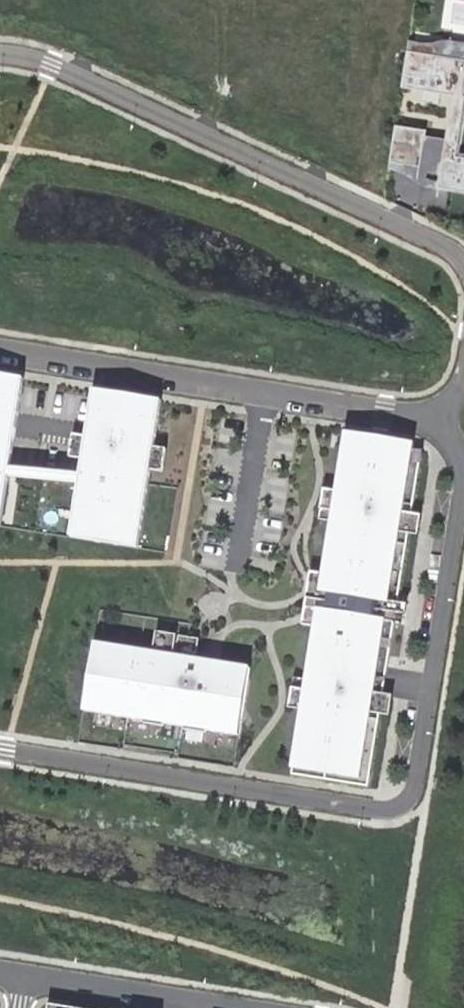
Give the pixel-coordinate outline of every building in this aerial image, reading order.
[(463,191),(463,152),(457,151),(463,103),(463,48),(448,46),(452,26),(427,22),(424,40),(410,38),(403,84),(453,91),(447,136),(427,133),(427,128),(396,123),(390,166),(398,168),(406,171),(417,178),(424,182),(431,185),(440,187),(463,191)] [(0,375),(0,525),(1,526),(24,379),(0,375)] [(161,401),(94,390),(86,437),(74,435),(70,457),(83,459),(70,537),(138,547),(150,470),(163,472),(166,450),(154,448),(161,401)] [(402,635),(406,616),(395,614),(407,544),(417,545),(420,526),(410,524),(420,463),(411,462),(414,443),(346,432),(337,491),(324,489),(319,519),(332,521),(323,574),(311,572),(305,602),(319,604),(306,680),(294,678),(289,708),(301,710),(291,773),(368,786),(378,725),(388,726),(391,707),(381,705),(392,634),(402,635)] [(154,652),(95,643),(84,711),(85,711),(85,713),(94,714),(94,712),(144,720),(143,723),(164,726),(164,724),(184,727),(184,730),(206,733),(207,730),(238,735),(249,668),(196,659),(199,639),(157,632),(154,652)]
